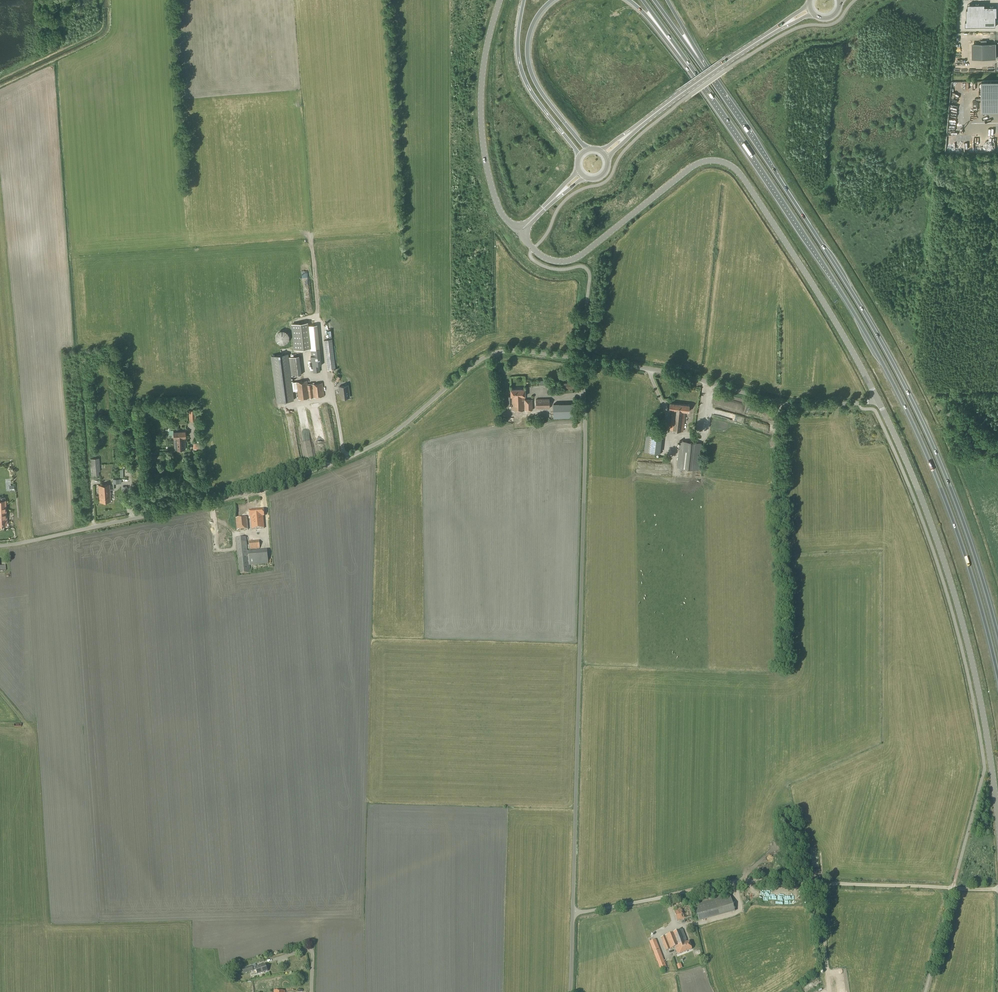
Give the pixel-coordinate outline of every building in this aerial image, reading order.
[(980,27),(996,26),(996,17),(997,17),(997,7),(985,7),(985,5),(971,5),(968,5),(968,10),(966,10),(966,22),(965,22),(965,27),(980,27)] [(975,59),(995,59),(995,43),(975,44),(975,59)] [(982,80),(982,110),(997,110),(997,80),(982,80)] [(296,350),(311,348),(308,323),(293,325),(296,350)] [(327,370),(336,370),(331,325),(322,326),(327,370)] [(319,339),(312,340),(313,349),(311,349),(314,373),(321,372),(320,366),(322,365),(320,348),(319,339)] [(289,357),(288,354),(272,356),(278,402),(294,400),(293,391),(298,391),(299,399),(325,396),(323,383),(312,384),(308,385),(308,380),(292,382),(291,376),(302,375),(299,356),(289,357)] [(350,397),(349,385),(339,386),(340,394),(342,394),(342,398),(350,397)] [(525,400),(525,397),(526,397),(526,389),(511,389),(511,396),(507,396),(508,405),(512,404),(512,411),(533,410),(533,399),(525,400)] [(536,409),(550,408),(550,399),(536,399),(536,409)] [(689,412),(689,405),(670,403),(669,410),(672,410),(670,430),(683,431),(686,412),(689,412)] [(189,420),(196,420),(199,420),(198,410),(189,410),(189,420)] [(648,424),(646,436),(644,451),(660,453),(663,427),(648,424)] [(186,449),(185,438),(185,431),(173,432),(174,438),(174,450),(186,449)] [(867,441),(868,433),(853,433),(853,446),(862,447),(862,440),(867,441)] [(869,449),(879,450),(880,434),(871,433),(869,449)] [(699,470),(702,443),(680,441),(677,468),(699,470)] [(91,476),(99,475),(99,471),(100,471),(99,458),(90,459),(91,476)] [(100,502),(110,501),(109,484),(98,485),(100,502)] [(251,520),(248,520),(248,530),(265,528),(264,516),(263,510),(250,511),(250,517),(251,517),(251,520)] [(247,517),(236,518),(237,531),(248,530),(248,520),(247,517)] [(248,552),(246,537),(236,538),(239,574),(251,573),(250,565),(268,564),(267,550),(248,552)] [(250,549),(260,548),(259,540),(250,541),(250,549)] [(699,920),(734,910),(730,896),(695,906),(699,920)] [(677,922),(692,917),(688,904),(685,905),(685,906),(674,909),(677,922)] [(687,942),(682,930),(661,938),(666,951),(675,947),(678,955),(692,949),(689,942),(687,942)] [(660,970),(667,968),(656,939),(649,942),(660,970)] [(267,971),(265,965),(256,968),(253,969),(252,966),(242,969),(244,974),(253,971),(254,976),(258,975),(258,974),(267,971)]
